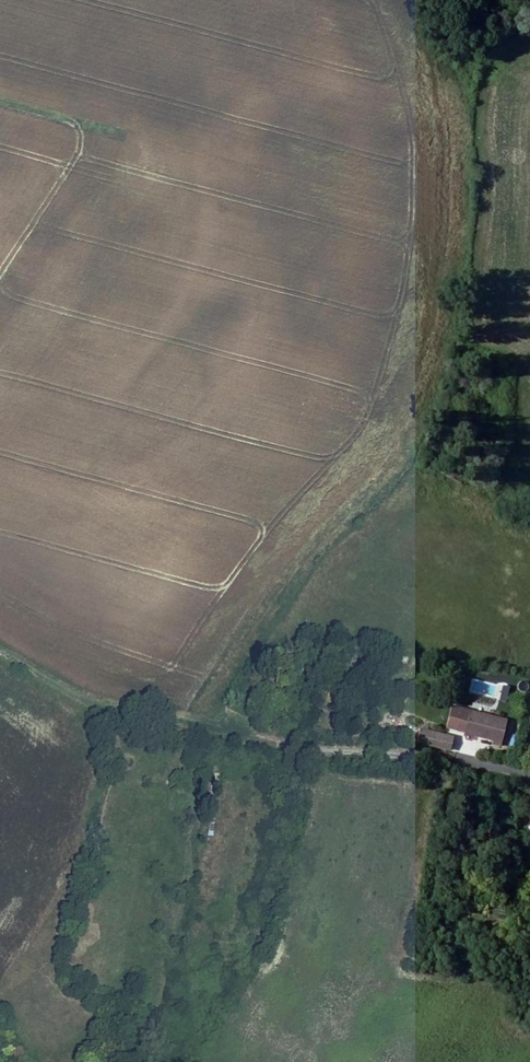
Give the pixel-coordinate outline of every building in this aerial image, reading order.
[(452,729),(456,709),(453,708),(448,728),(452,729)] [(488,742),(501,745),(506,720),(456,709),(452,729),(467,732),(466,735),(479,737),(488,740),(488,742)] [(450,750),(453,737),(445,736),(442,749),(450,750)]
